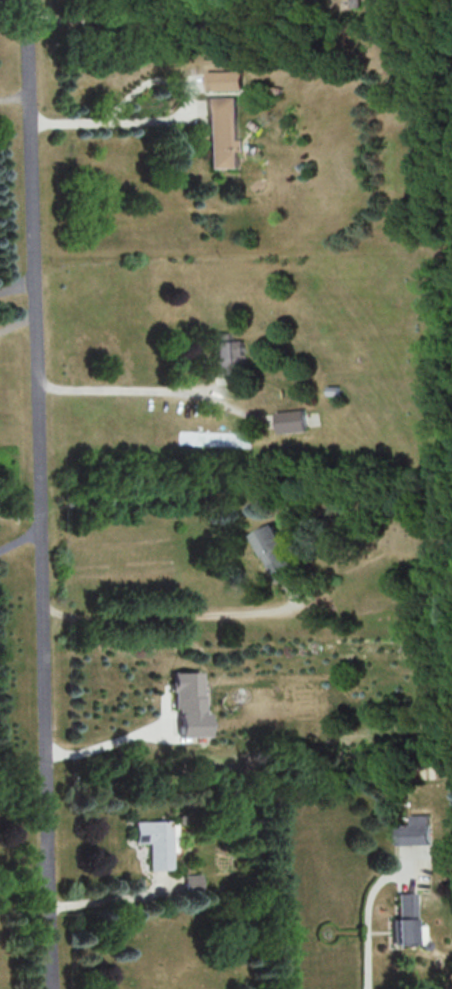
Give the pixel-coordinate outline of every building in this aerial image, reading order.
[(242,90),(241,70),(206,71),(207,90),(242,90)] [(209,168),(237,167),(236,151),(242,151),(241,139),(236,139),(235,96),(208,97),(209,168)] [(213,333),(214,373),(233,373),(232,358),(242,357),(242,339),(230,340),(230,332),(213,333)] [(275,412),(278,433),(306,429),(303,408),(275,412)] [(253,534),(276,581),(294,573),(282,547),(286,546),(275,523),(253,534)] [(203,671),(171,672),(171,708),(177,708),(177,736),(204,736),(203,671)] [(396,845),(428,844),(427,814),(409,814),(409,824),(395,824),(396,845)] [(137,843),(151,842),(152,870),(175,869),(173,820),(136,821),(137,843)] [(205,889),(204,874),(187,874),(188,890),(205,889)] [(397,892),(398,917),(395,917),(395,944),(425,943),(424,925),(416,925),(415,892),(397,892)]
